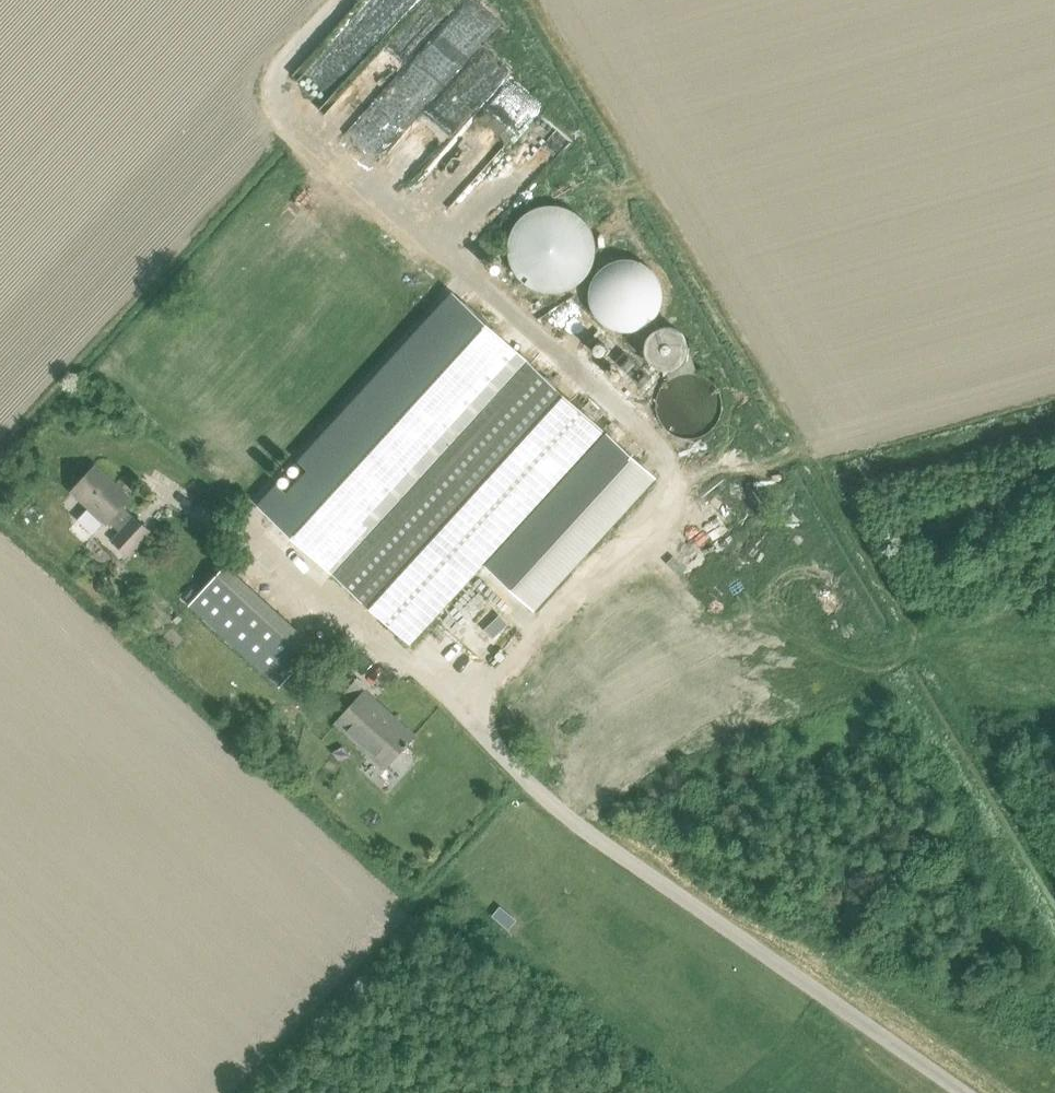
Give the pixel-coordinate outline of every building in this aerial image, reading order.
[(438,63),(444,49),(431,43),(425,57),(438,63)] [(349,54),(302,105),(327,128),(374,77),(349,54)] [(509,115),(460,185),(493,207),(543,135),(530,127),(529,128),(509,115)] [(587,224),(584,220),(581,216),(576,213),(572,210),(568,208),(564,206),(560,205),(555,204),(551,204),(547,204),(543,205),(538,205),(535,206),(532,208),(527,210),(522,213),(517,217),(513,222),(510,227),(507,233),(505,239),(504,246),(504,253),(505,260),(507,267),(510,272),(514,278),(519,284),(525,288),(531,291),(537,293),(542,294),(549,295),(554,295),(561,293),(568,291),(574,288),(579,284),(584,279),(588,273),(592,266),(594,260),(595,254),(595,249),(594,243),(593,237),(591,233),(589,228),(587,224)] [(661,285),(659,282),(656,278),(653,274),(649,272),(642,269),(635,267),(631,266),(625,266),(620,267),(616,268),(611,270),(606,273),(602,276),(598,281),(596,283),(593,290),(591,295),(590,301),(590,305),(591,312),(592,318),(594,322),(597,327),(602,333),(606,336),(612,340),(616,341),(620,343),(626,343),(630,343),(636,342),(642,341),(648,338),(652,335),(657,331),(660,326),(664,320),(666,315),(667,310),(667,306),(667,301),(666,295),(665,292),(663,288),(661,285)] [(286,494),(267,516),(327,571),(407,644),(602,431),(521,357),(461,303),(307,471),(286,494)] [(720,398),(719,396),(716,392),(713,390),(710,388),(705,385),(699,383),(695,383),(690,383),(686,383),(683,384),(679,386),(675,388),(672,391),(668,395),(667,397),(664,402),(663,406),(662,411),(662,415),(662,421),(664,426),(665,429),(667,433),(672,438),(675,440),(679,443),(683,444),(687,445),(692,446),(695,446),(700,445),(705,444),(709,442),(712,439),(716,436),(719,432),(722,427),(724,423),(724,419),(725,416),(724,411),(724,407),(723,404),(722,401),(720,398)] [(651,476),(609,437),(560,491),(488,570),(530,609),(602,530),(651,476)] [(71,492),(106,524),(107,522),(119,533),(111,541),(128,556),(149,533),(121,508),(129,499),(94,467),(71,492)] [(188,605),(279,688),(315,649),(224,565),(188,605)] [(335,724),(384,768),(412,737),(363,693),(335,724)]
